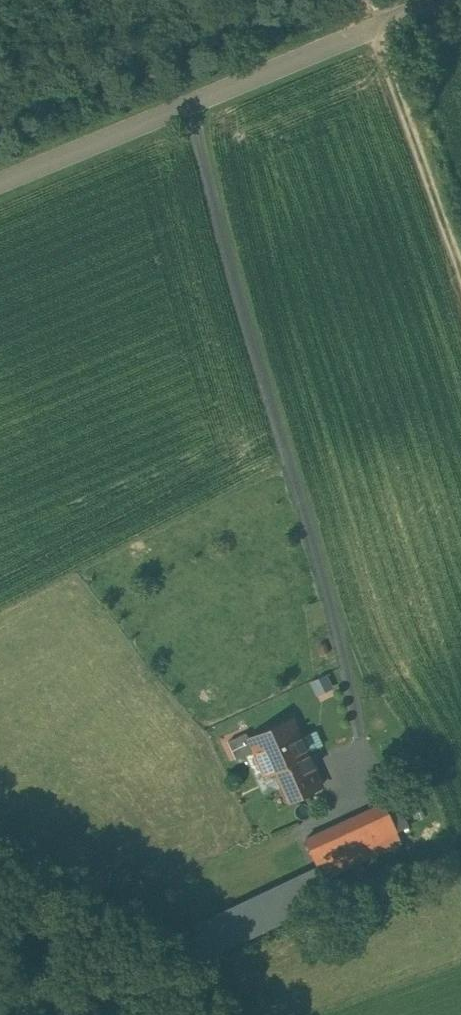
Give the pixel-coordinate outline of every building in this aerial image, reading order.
[(321,785),(291,719),(249,738),(255,750),(265,774),(274,770),(288,800),(321,785)] [(236,759),(255,750),(249,738),(246,732),(228,740),(236,759)] [(395,797),(391,798),(383,802),(396,831),(407,826),(395,797)] [(383,802),(304,838),(318,867),(396,831),(383,802)] [(401,843),(396,831),(318,867),(323,878),(401,843)] [(301,882),(194,931),(204,952),(310,903),(301,882)]
